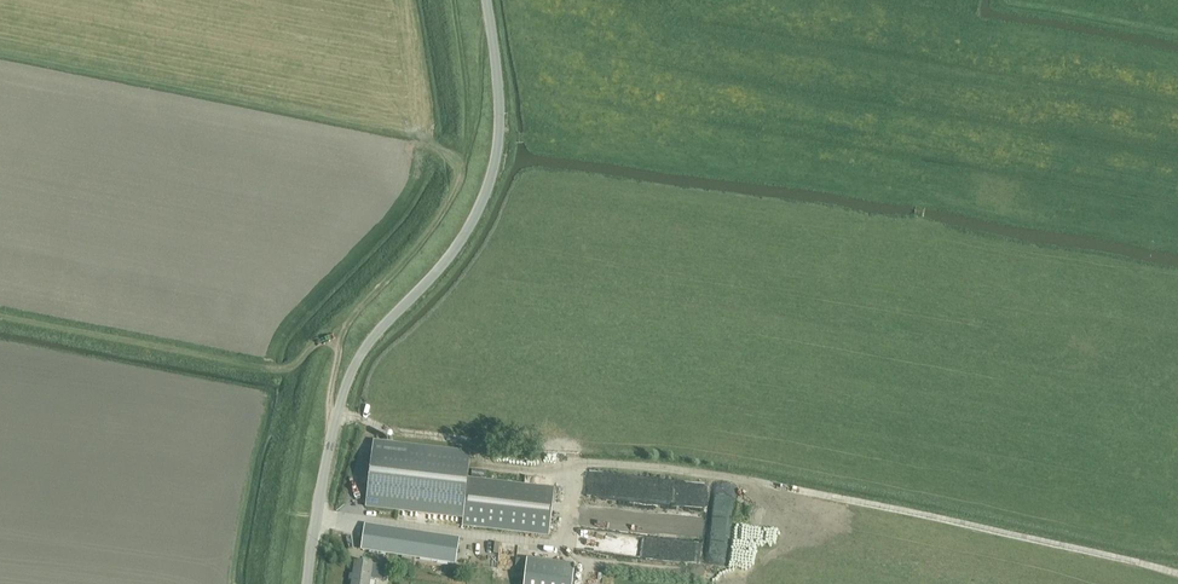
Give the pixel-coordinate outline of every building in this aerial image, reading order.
[(470,454),(373,442),(366,505),(463,517),(467,477),(470,454)] [(588,471),(584,492),(622,499),(625,481),(617,480),(616,486),(603,484),(605,474),(588,471)] [(462,525),(549,535),(555,488),(467,477),(463,517),(462,525)] [(627,513),(626,530),(655,531),(656,515),(627,513)] [(361,549),(455,562),(459,539),(365,525),(361,549)] [(571,564),(523,558),(520,583),(568,583),(571,564)] [(370,578),(384,580),(386,566),(355,561),(351,583),(370,583),(370,578)]
